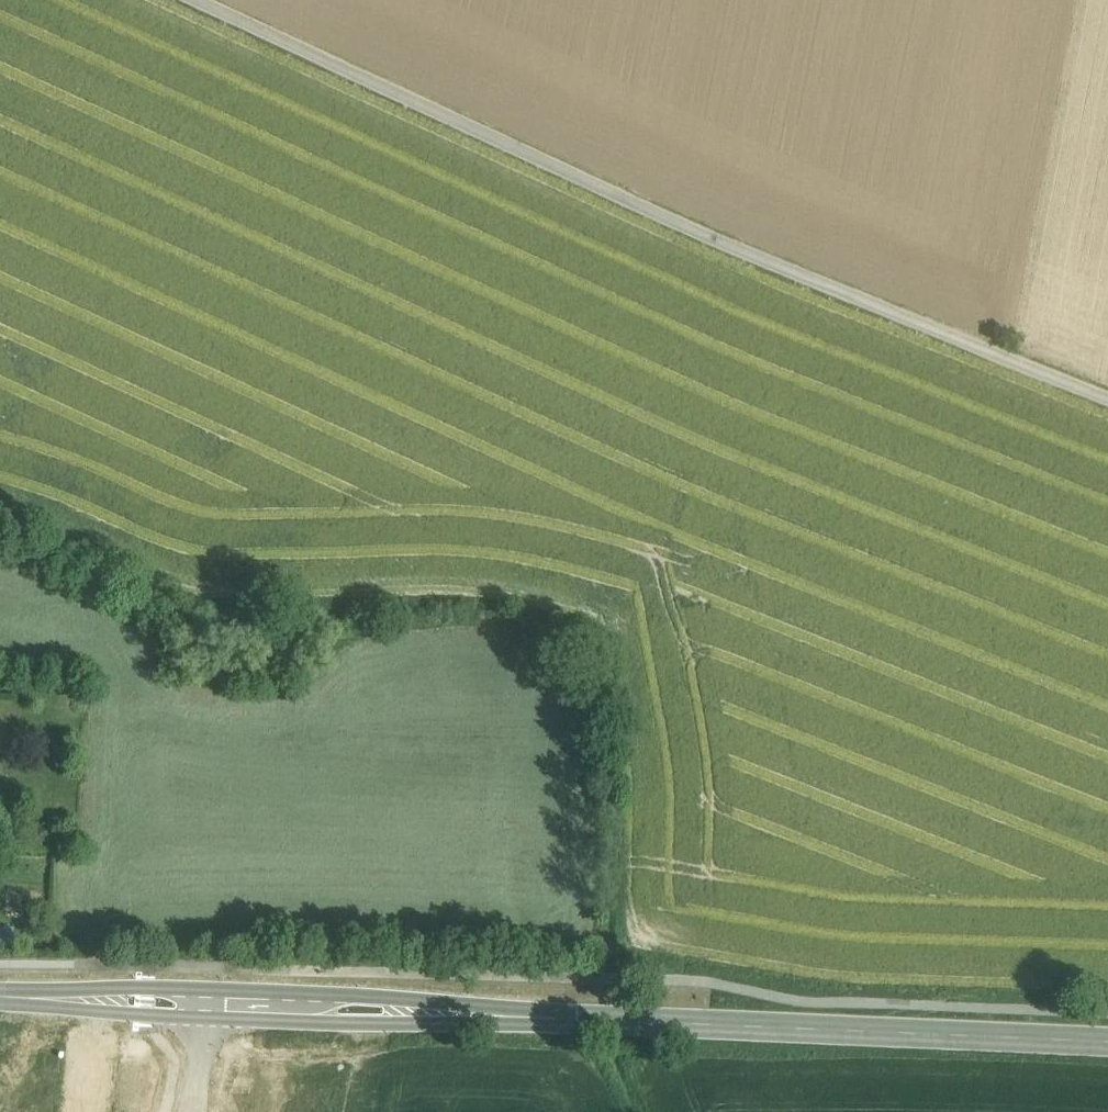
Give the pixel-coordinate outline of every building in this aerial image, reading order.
[(15,942),(15,927),(0,927),(0,942),(15,942)]
